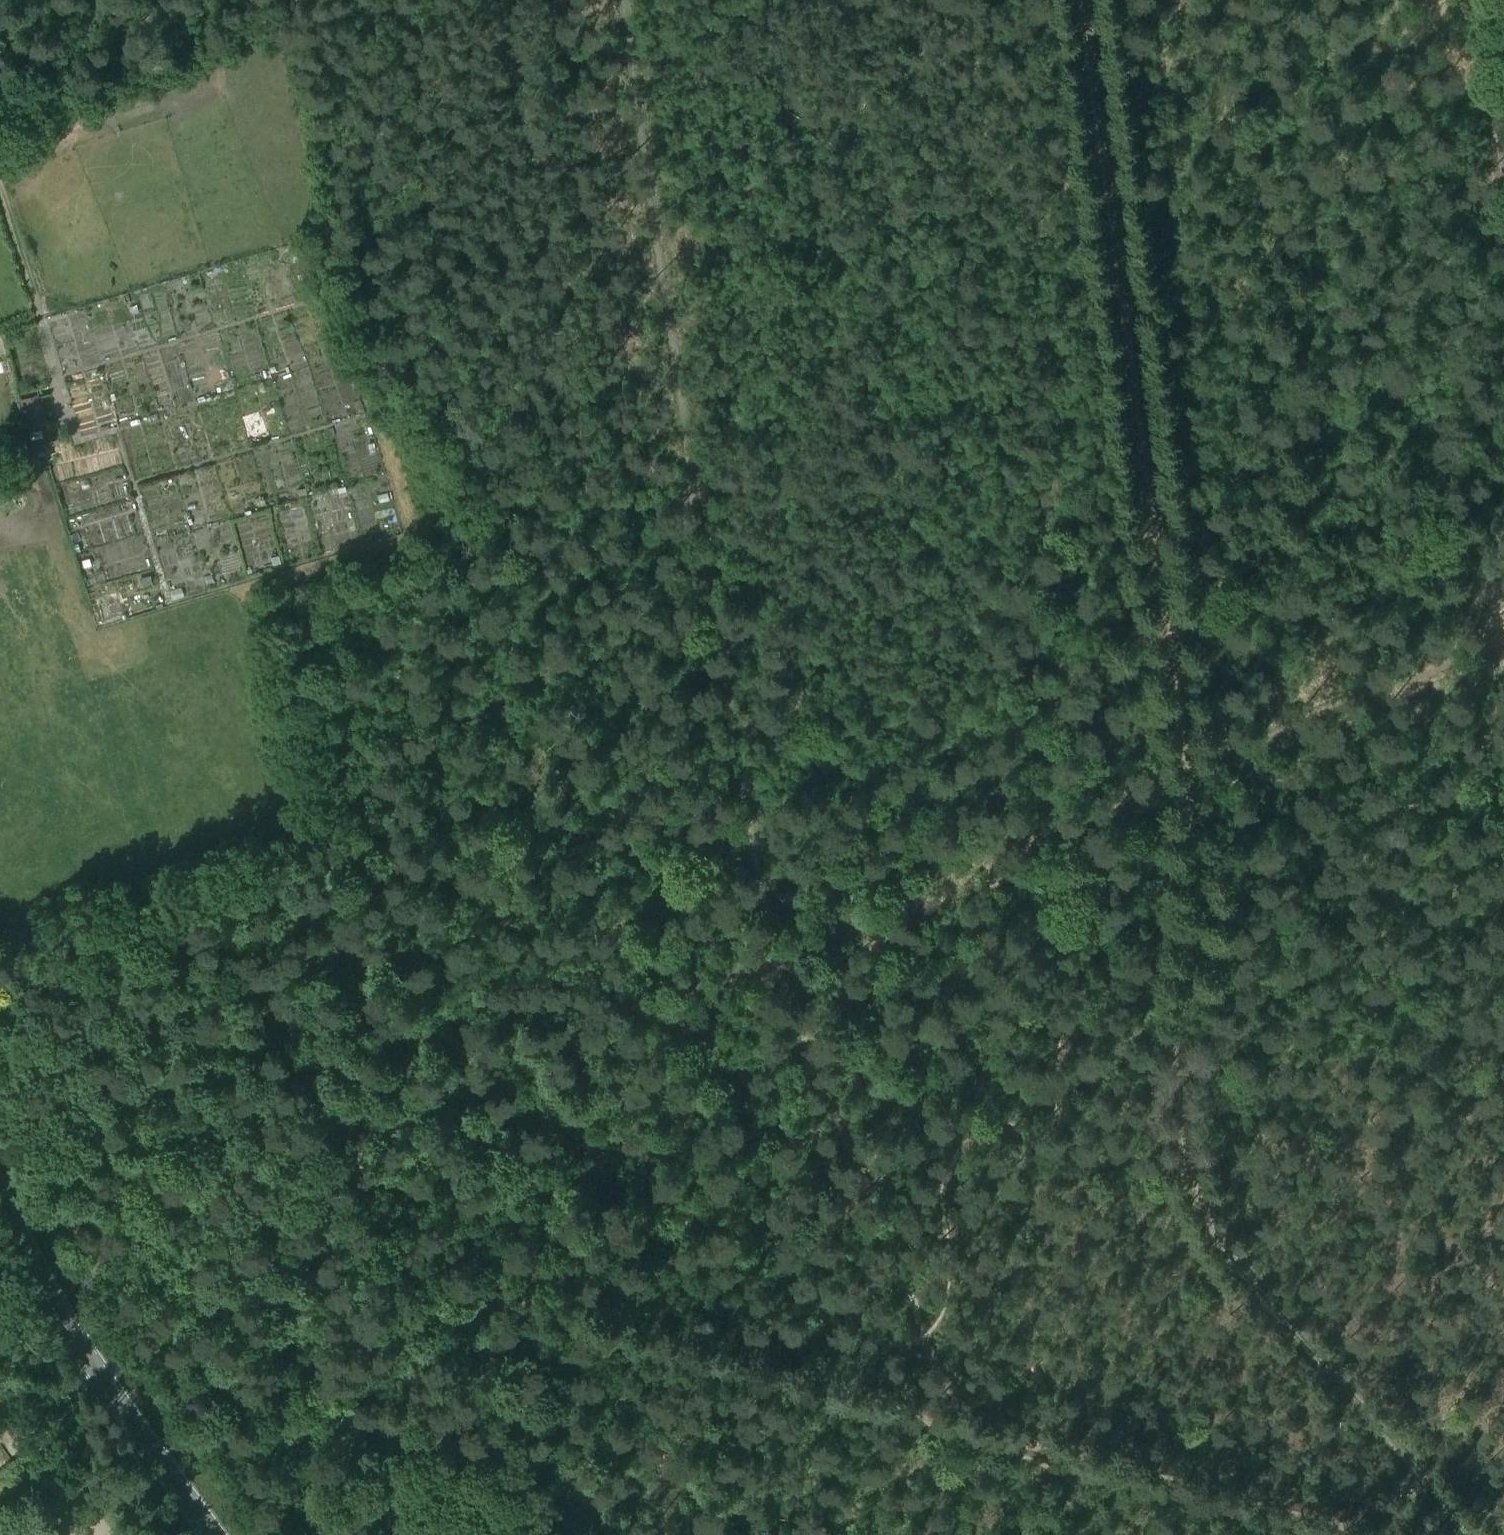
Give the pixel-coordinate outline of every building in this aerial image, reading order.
[(19,399),(22,410),(28,429),(47,423),(40,399),(32,401),(30,396),(19,399)] [(117,521),(121,532),(135,527),(123,497),(96,507),(103,526),(117,521)]
